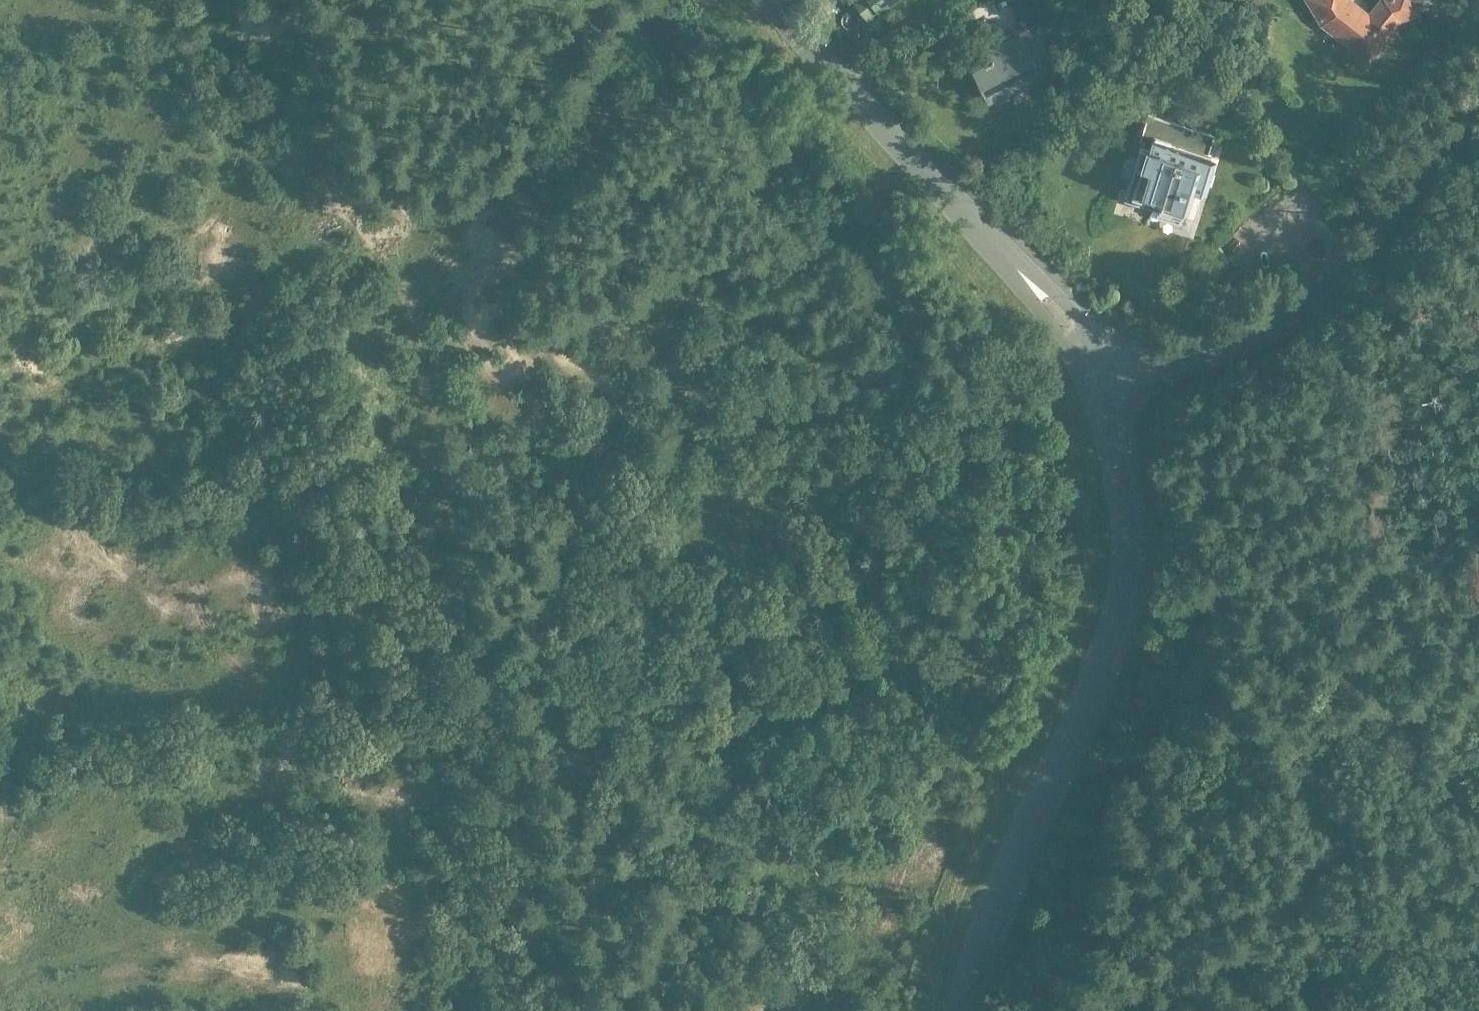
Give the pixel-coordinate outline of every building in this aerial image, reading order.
[(869,17),(892,0),(857,0),(869,17)] [(1023,18),(1046,6),(1043,0),(1014,0),(1023,18)] [(1369,57),(1401,16),(1418,9),(1414,0),(1381,0),(1372,11),(1358,0),(1310,0),(1335,30),(1369,57)] [(990,58),(972,67),(988,99),(1041,72),(1032,54),(1041,50),(1028,24),(984,46),(990,58)] [(1142,162),(1131,195),(1164,205),(1163,211),(1181,217),(1193,181),(1202,184),(1212,152),(1209,152),(1215,133),(1149,112),(1141,138),(1144,139),(1143,142),(1142,142),(1136,161),(1142,162)] [(1208,233),(1220,246),(1228,240),(1226,237),(1216,226),(1208,233)]
